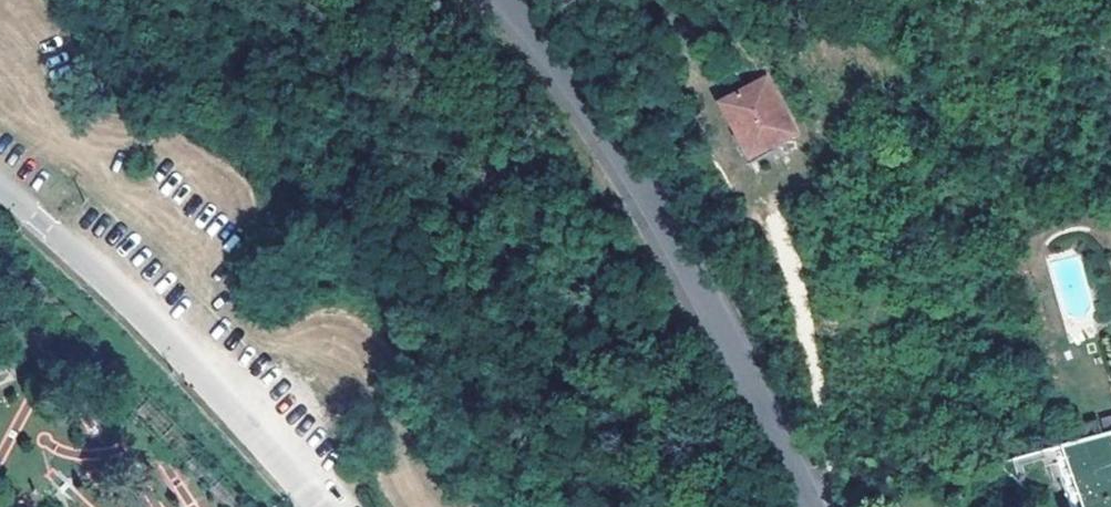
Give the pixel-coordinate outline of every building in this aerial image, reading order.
[(763,78),(718,104),(735,131),(729,135),(745,162),(774,148),(768,136),(788,124),(780,108),(763,78)] [(1054,447),(1070,506),(1110,506),(1110,431),(1054,447)]
